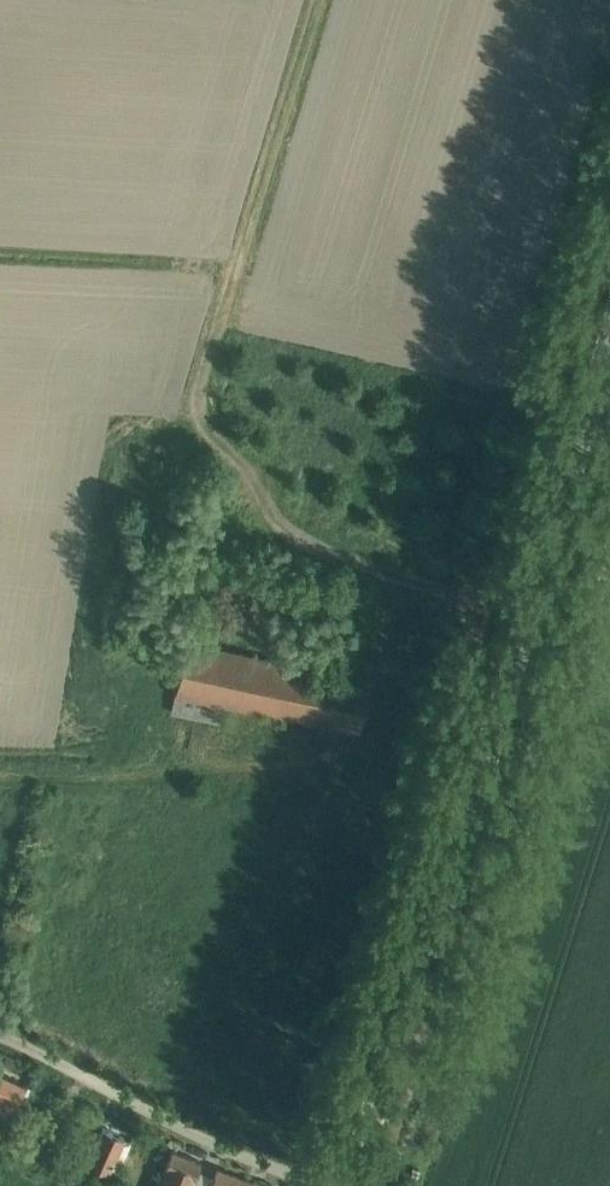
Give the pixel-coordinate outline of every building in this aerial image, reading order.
[(266,565),(263,574),(286,582),(289,572),(266,565)] [(175,693),(224,703),(360,729),(371,682),(187,639),(175,693)] [(224,703),(175,693),(172,712),(221,723),(224,703)] [(12,1113),(24,1084),(0,1074),(0,1108),(12,1113)] [(84,1148),(78,1160),(91,1167),(94,1171),(102,1174),(105,1173),(109,1175),(110,1171),(118,1174),(132,1141),(125,1138),(103,1128),(99,1137),(86,1130),(79,1145),(84,1148)] [(172,1150),(158,1185),(193,1185),(199,1170),(202,1162),(172,1150)] [(419,1170),(413,1168),(410,1174),(417,1177),(419,1170)] [(273,1185),(254,1180),(253,1183),(218,1169),(215,1177),(212,1185),(272,1185),(273,1185)] [(193,1185),(212,1185),(215,1177),(208,1174),(199,1170),(193,1185)]
